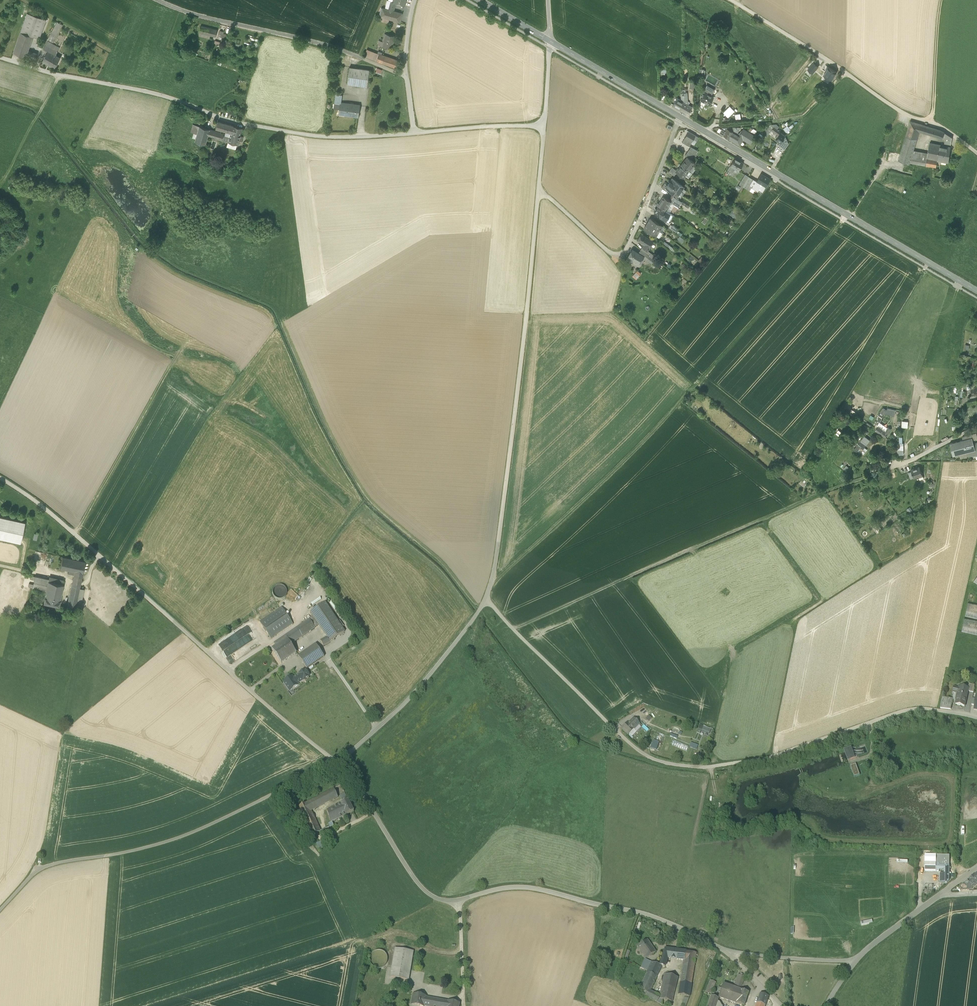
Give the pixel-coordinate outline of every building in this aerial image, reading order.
[(393,11),(396,3),(404,5),(406,0),(393,0),(392,2),(390,1),(388,10),(393,11)] [(380,17),(399,22),(402,14),(393,11),(388,10),(382,8),(380,17)] [(21,32),(40,38),(46,19),(35,15),(36,12),(29,9),(27,13),(21,32)] [(47,40),(53,43),(63,25),(57,22),(47,40)] [(199,33),(200,33),(210,35),(216,36),(217,30),(201,26),(199,33)] [(37,54),(28,51),(33,36),(21,32),(13,52),(26,56),(35,59),(37,54)] [(380,48),(390,50),(394,36),(384,34),(380,48)] [(48,51),(56,55),(58,50),(57,49),(58,47),(49,42),(45,49),(48,51)] [(42,61),(55,68),(60,58),(56,55),(48,51),(42,61)] [(365,58),(381,64),(384,56),(380,54),(379,56),(368,52),(365,58)] [(381,64),(389,67),(392,59),(384,56),(381,64)] [(402,63),(392,59),(389,67),(398,71),(402,63)] [(814,62),(808,69),(813,73),(819,66),(814,62)] [(824,75),(831,80),(836,72),(829,67),(824,75)] [(347,83),(367,86),(369,70),(349,68),(347,83)] [(820,74),(815,81),(825,87),(829,81),(820,74)] [(703,92),(704,92),(705,92),(711,96),(714,89),(707,85),(703,92)] [(713,97),(711,96),(705,92),(704,92),(700,100),(709,105),(713,97)] [(672,106),(680,110),(684,103),(681,101),(677,98),(672,106)] [(341,103),(340,104),(340,108),(339,114),(358,116),(359,105),(341,103)] [(688,105),(684,103),(680,110),(688,115),(692,107),(688,105)] [(728,117),(735,110),(730,105),(723,112),(728,117)] [(237,144),(239,140),(240,135),(242,128),(233,126),(233,125),(218,121),(216,128),(226,131),(231,132),(230,135),(229,137),(228,142),(229,142),(236,144),(237,144)] [(910,121),(906,136),(917,139),(919,131),(927,134),(929,127),(926,125),(910,121)] [(195,141),(199,126),(194,124),(189,140),(195,141)] [(780,133),(779,132),(780,131),(777,129),(779,127),(776,124),(774,127),(771,130),(777,135),(776,136),(778,136),(777,138),(776,139),(780,142),(782,139),(784,136),(780,133)] [(205,145),(208,136),(210,130),(210,129),(199,126),(195,141),(205,145)] [(733,131),(733,132),(729,139),(739,145),(743,139),(749,143),(754,136),(744,130),(741,135),(737,133),(740,128),(740,127),(736,127),(733,131)] [(723,135),(729,139),(733,132),(727,128),(726,131),(722,129),(719,133),(723,135)] [(944,143),(951,145),(952,137),(944,132),(940,130),(934,128),(932,135),(939,137),(942,139),(945,140),(944,143)] [(223,133),(210,130),(208,136),(221,140),(223,135),(223,133)] [(689,146),(693,139),(695,135),(688,131),(682,142),(689,146)] [(910,163),(913,150),(917,139),(906,136),(899,160),(910,163)] [(778,145),(784,150),(788,144),(782,139),(780,142),(778,145)] [(938,160),(948,162),(951,147),(930,143),(928,153),(926,158),(938,160)] [(687,153),(692,157),(697,150),(691,147),(687,153)] [(928,153),(913,150),(910,163),(936,167),(938,160),(926,158),(928,153)] [(687,157),(681,165),(689,171),(695,163),(691,160),(687,157)] [(726,172),(731,175),(735,168),(739,171),(743,163),(735,158),(726,172)] [(684,178),(689,171),(681,165),(677,171),(676,172),(684,178)] [(669,172),(674,176),(676,172),(677,171),(672,167),(669,172)] [(761,174),(756,182),(755,180),(754,182),(755,182),(752,187),(752,186),(751,187),(758,191),(759,190),(762,192),(765,187),(770,179),(761,174)] [(739,184),(743,186),(749,177),(745,175),(739,184)] [(755,180),(749,177),(743,186),(743,187),(747,189),(750,185),(752,186),(752,187),(755,182),(754,182),(755,180)] [(671,189),(677,195),(683,187),(672,178),(667,185),(665,187),(670,190),(671,189)] [(668,192),(670,190),(665,187),(667,185),(665,183),(661,187),(668,192)] [(675,203),(679,206),(681,203),(682,201),(673,195),(670,200),(671,201),(675,203)] [(656,205),(658,206),(664,210),(668,205),(671,201),(670,200),(667,199),(663,197),(659,203),(658,202),(656,205)] [(675,203),(671,201),(668,205),(664,210),(669,212),(675,203)] [(669,212),(664,210),(658,206),(654,212),(660,216),(659,217),(665,221),(670,213),(670,214),(670,213),(669,212)] [(731,226),(734,221),(727,216),(724,222),(731,226)] [(650,218),(647,223),(659,230),(662,225),(650,218)] [(656,235),(659,230),(647,223),(644,228),(656,235)] [(643,247),(647,250),(653,241),(641,234),(637,240),(644,245),(643,247)] [(643,247),(641,250),(649,256),(651,253),(647,250),(643,247)] [(626,259),(638,266),(643,257),(644,256),(638,253),(632,249),(626,259)] [(650,256),(649,256),(641,250),(638,253),(644,256),(643,257),(647,260),(650,256)] [(852,409),(849,414),(854,417),(857,413),(852,409)] [(877,426),(878,427),(878,426),(888,433),(891,429),(888,427),(887,428),(879,423),(879,424),(878,424),(877,426)] [(885,437),(888,433),(878,426),(878,427),(875,430),(885,437)] [(950,443),(953,456),(955,456),(959,454),(966,453),(969,452),(975,450),(974,446),(973,443),(973,441),(971,434),(971,433),(962,437),(963,440),(950,443)] [(854,449),(859,454),(860,452),(864,447),(870,440),(864,436),(854,449)] [(914,478),(918,476),(922,474),(920,467),(911,470),(911,471),(914,477),(914,478)] [(810,480),(804,476),(799,483),(804,487),(810,480)] [(20,543),(25,523),(0,517),(0,539),(20,543)] [(69,570),(75,571),(83,573),(85,562),(62,557),(60,568),(69,570)] [(74,575),(73,580),(81,582),(83,573),(75,571),(74,575)] [(46,591),(48,582),(49,579),(35,576),(35,577),(32,588),(46,591)] [(61,585),(48,582),(46,591),(61,594),(63,585),(61,585)] [(79,588),(80,586),(72,584),(67,606),(75,608),(76,605),(79,588)] [(273,594),(274,596),(276,598),(278,599),(281,600),(284,599),(286,597),(287,594),(287,592),(286,589),(284,587),(282,586),(279,585),(276,586),(274,588),(273,591),(273,594)] [(84,589),(79,588),(76,605),(81,606),(84,589)] [(44,603),(59,606),(61,594),(46,591),(44,603)] [(976,619),(976,604),(968,602),(965,616),(976,619)] [(327,637),(330,642),(345,632),(325,603),(310,613),(313,617),(319,626),(327,637)] [(291,609),(286,613),(282,607),(260,622),(271,639),(293,624),(288,618),(294,614),(291,609)] [(315,628),(319,626),(313,617),(309,619),(315,628)] [(976,635),(976,621),(965,618),(962,631),(976,635)] [(285,636),(291,645),(292,644),(315,628),(309,619),(286,635),(285,636)] [(235,633),(219,643),(225,653),(227,651),(226,649),(242,639),(240,635),(237,637),(235,633)] [(272,649),(281,664),(296,653),(291,645),(285,636),(274,643),(276,646),(272,649)] [(330,642),(327,637),(321,641),(324,646),(330,642)] [(304,652),(312,665),(324,657),(316,644),(304,653),(304,652)] [(298,656),(307,669),(312,665),(304,652),(298,656)] [(299,675),(294,679),(297,684),(303,680),(303,681),(310,676),(305,670),(299,674),(299,675)] [(298,685),(297,684),(294,679),(292,676),(284,682),(290,691),(298,685)] [(960,686),(959,688),(958,694),(956,705),(964,707),(968,692),(969,688),(968,688),(960,686)] [(940,709),(951,710),(953,699),(943,698),(940,709)] [(623,727),(629,733),(639,722),(635,718),(629,725),(627,723),(623,727)] [(699,725),(697,734),(709,737),(711,728),(699,725)] [(651,748),(657,750),(660,742),(654,740),(651,748)] [(845,751),(849,760),(854,758),(851,748),(845,751)] [(857,765),(851,766),(855,777),(860,775),(857,765)] [(303,821),(310,836),(321,831),(311,811),(338,797),(334,789),(297,808),(303,821)] [(343,803),(340,804),(346,815),(354,812),(348,800),(343,803)] [(327,811),(331,822),(331,823),(332,822),(346,815),(340,804),(327,811)] [(317,845),(319,849),(327,845),(325,840),(317,845)] [(925,855),(925,863),(936,863),(936,855),(925,855)] [(950,856),(936,855),(936,863),(940,863),(940,866),(949,866),(950,856)] [(925,871),(936,872),(936,863),(925,863),(925,871)] [(940,863),(936,863),(936,872),(939,872),(939,870),(944,870),(944,874),(940,874),(940,882),(947,883),(949,881),(949,866),(940,866),(940,863)] [(969,890),(976,884),(976,874),(964,884),(968,889),(969,890)] [(637,947),(646,959),(656,952),(647,940),(637,947)] [(390,977),(409,980),(414,952),(395,949),(390,977)] [(661,961),(660,965),(662,966),(665,967),(668,958),(671,959),(672,950),(665,949),(661,961)] [(387,964),(388,959),(385,953),(380,951),(375,951),(371,955),(370,961),(372,966),(377,968),(382,968),(387,964)] [(681,951),(677,951),(676,959),(684,960),(681,980),(683,980),(680,995),(685,996),(690,997),(691,987),(696,953),(681,951)] [(641,968),(648,971),(652,963),(645,959),(641,968)] [(650,991),(662,966),(660,965),(652,963),(648,971),(647,972),(638,993),(662,1005),(663,1000),(663,998),(660,996),(650,991)] [(663,1000),(672,1002),(678,978),(665,974),(660,996),(663,998),(663,1000)] [(734,988),(740,990),(744,977),(738,975),(734,988)] [(706,992),(711,994),(716,983),(710,981),(706,992)] [(743,1005),(744,1005),(748,993),(740,990),(734,988),(724,985),(720,998),(743,1005)] [(432,998),(431,998),(431,999),(425,998),(426,996),(413,994),(412,1001),(413,1002),(413,1005),(417,1005),(420,1005),(424,1005),(423,1005),(424,1005),(428,1005),(430,1005),(432,998)] [(757,1003),(765,1005),(768,997),(760,994),(757,1003)] [(718,1002),(719,999),(711,996),(708,1005),(716,1005),(718,1002)]
